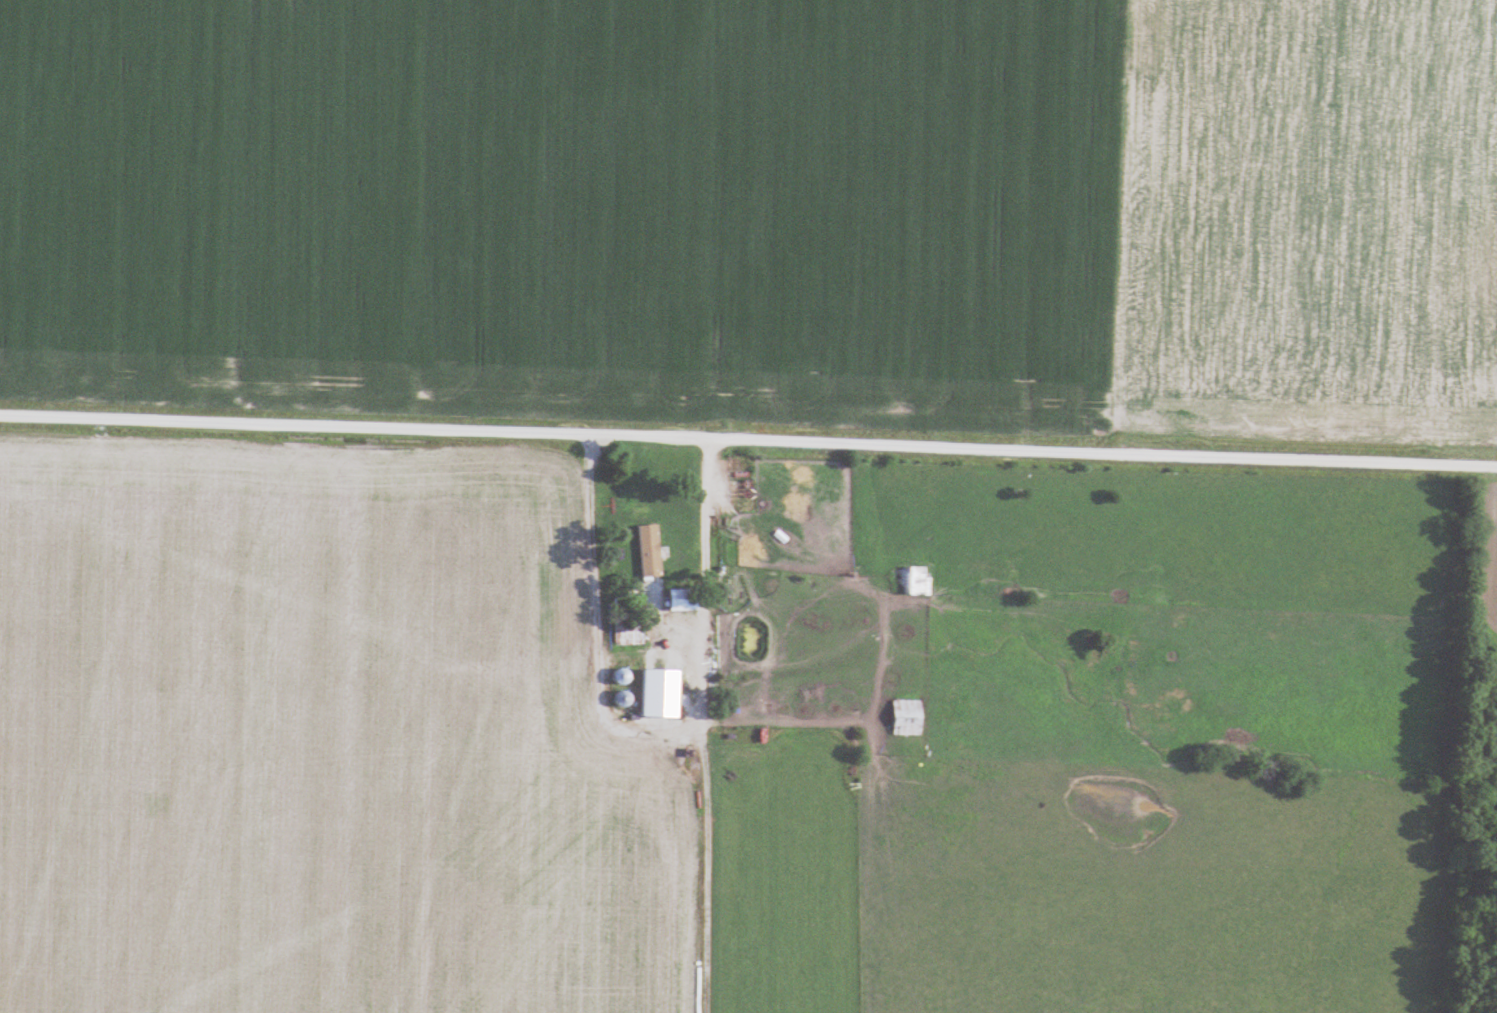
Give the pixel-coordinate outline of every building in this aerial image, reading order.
[(669,550),(658,550),(658,576),(669,576),(669,550)] [(895,594),(931,594),(931,565),(895,565),(895,594)] [(672,589),(672,610),(693,610),(693,589),(672,589)] [(616,644),(644,644),(644,624),(616,624),(616,644)] [(616,697),(624,708),(636,700),(628,688),(616,697)] [(923,735),(923,700),(894,700),(894,735),(923,735)]
